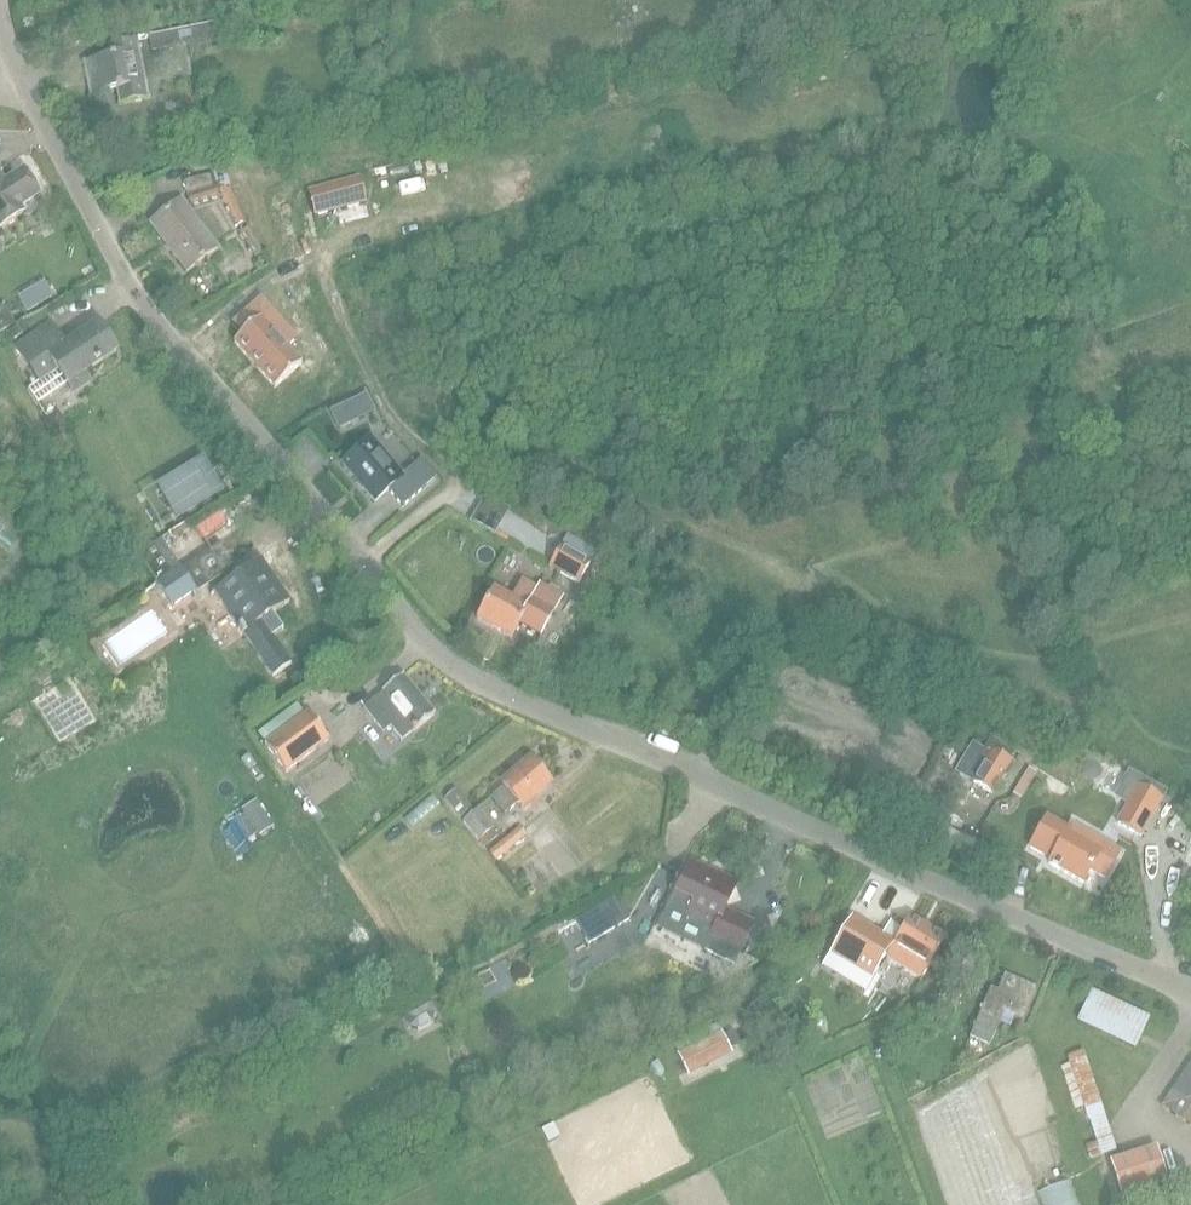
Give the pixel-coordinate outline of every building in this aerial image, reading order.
[(214,24),(148,37),(151,52),(217,39),(214,24)] [(105,45),(107,57),(81,62),(87,96),(114,91),(117,105),(147,99),(135,40),(105,45)] [(226,186),(230,185),(224,169),(183,182),(191,205),(218,197),(217,191),(218,191),(238,225),(246,221),(230,192),(226,186)] [(20,213),(16,207),(37,194),(22,171),(0,185),(0,227),(20,213)] [(358,177),(307,190),(313,216),(365,203),(358,177)] [(149,224),(186,273),(217,249),(180,201),(149,224)] [(248,230),(239,234),(252,258),(261,254),(251,235),(248,230)] [(260,298),(231,324),(241,335),(233,342),(274,388),(301,365),(286,348),(297,339),(260,298)] [(0,306),(0,334),(15,325),(3,304),(0,306)] [(47,324),(14,347),(22,358),(38,382),(56,371),(64,383),(71,393),(89,380),(83,372),(114,351),(105,338),(103,340),(101,338),(94,327),(78,338),(63,348),(56,338),(55,336),(47,324)] [(16,326),(7,331),(12,340),(21,335),(16,326)] [(363,396),(345,405),(354,422),(371,413),(363,396)] [(64,425),(57,413),(45,421),(52,433),(64,425)] [(369,441),(341,464),(374,503),(387,491),(401,507),(434,478),(421,462),(401,479),(369,441)] [(178,521),(223,493),(203,460),(158,488),(178,521)] [(136,556),(156,583),(171,606),(194,590),(178,568),(158,540),(136,556)] [(547,567),(576,583),(588,563),(588,562),(559,546),(556,551),(547,567)] [(233,579),(213,594),(250,645),(272,677),(291,664),(272,637),(283,629),(272,614),(288,602),(259,561),(240,575),(239,574),(233,578),(233,579)] [(491,589),(474,620),(510,640),(517,626),(538,638),(561,597),(539,585),(536,589),(521,581),(519,583),(510,600),(491,589)] [(382,695),(363,710),(382,733),(390,727),(401,741),(432,714),(402,677),(381,694),(382,695)] [(328,741),(310,717),(307,713),(305,714),(296,704),(256,734),(286,773),(328,741)] [(970,782),(992,794),(1010,763),(1012,760),(989,747),(975,772),(970,782)] [(491,797),(504,813),(516,803),(520,807),(548,785),(528,761),(500,784),(503,787),(491,797)] [(1025,773),(1012,794),(1021,799),(1033,778),(1036,773),(1028,768),(1025,773)] [(1131,793),(1114,823),(1141,838),(1157,808),(1160,802),(1161,800),(1160,799),(1135,785),(1134,788),(1131,793)] [(442,799),(458,817),(469,807),(453,790),(442,799)] [(256,799),(242,808),(258,833),(272,823),(256,799)] [(476,809),(461,821),(476,840),(483,848),(497,837),(490,829),(491,828),(476,809)] [(1046,818),(1029,850),(1049,861),(1047,865),(1081,884),(1088,872),(1102,880),(1117,852),(1103,845),(1069,825),(1067,830),(1046,818)] [(488,853),(496,862),(526,836),(519,827),(488,853)] [(673,899),(666,914),(684,922),(711,935),(704,949),(733,963),(738,953),(751,924),(723,911),(734,885),(689,864),(673,899)] [(574,921),(589,945),(629,920),(613,898),(574,921)] [(881,934),(850,916),(827,953),(871,979),(884,958),(919,979),(944,939),(908,917),(901,930),(888,922),(881,934)] [(968,1039),(988,1047),(1003,1012),(1021,1020),(1035,989),(1003,975),(996,992),(989,989),(968,1039)] [(1076,1022),(1105,1035),(1120,1003),(1091,989),(1076,1022)] [(416,1009),(405,1015),(411,1025),(421,1027),(432,1021),(434,1011),(429,1002),(416,1009)] [(1120,1003),(1105,1035),(1134,1049),(1149,1016),(1120,1003)] [(721,1031),(677,1053),(688,1077),(733,1055),(721,1031)] [(1084,1146),(1088,1159),(1115,1151),(1082,1050),(1066,1056),(1068,1064),(1061,1066),(1074,1110),(1083,1108),(1087,1121),(1089,1120),(1095,1142),(1084,1146)] [(1161,1107),(1190,1127),(1190,1060),(1161,1107)] [(1108,1163),(1120,1199),(1166,1184),(1154,1147),(1108,1163)]
